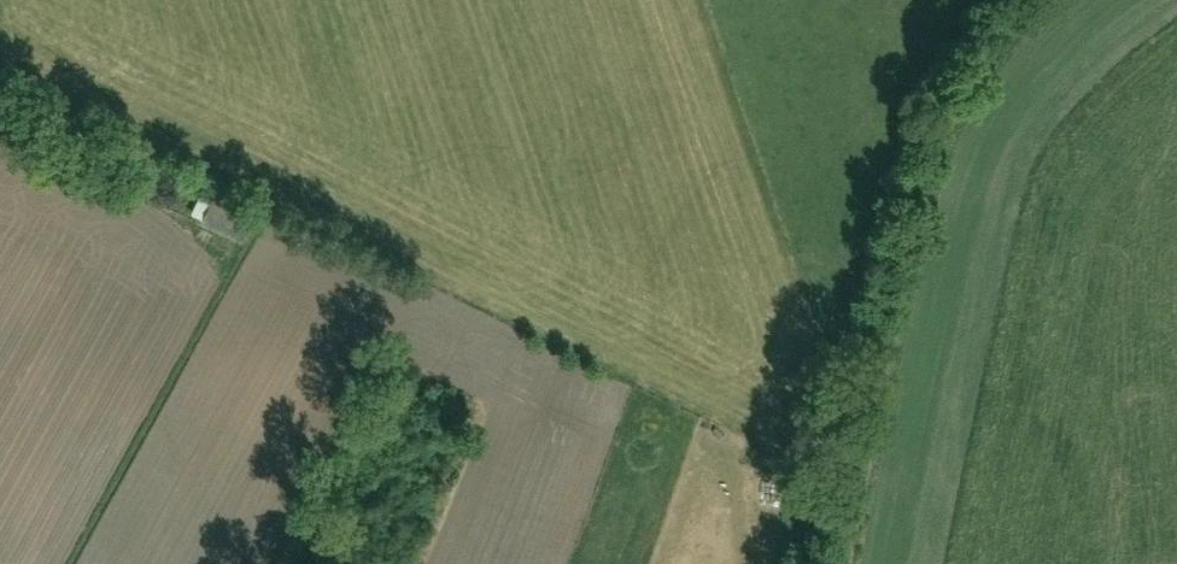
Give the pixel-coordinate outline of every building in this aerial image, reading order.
[(255,218),(203,194),(193,214),(205,219),(203,223),(243,242),(255,218)]
